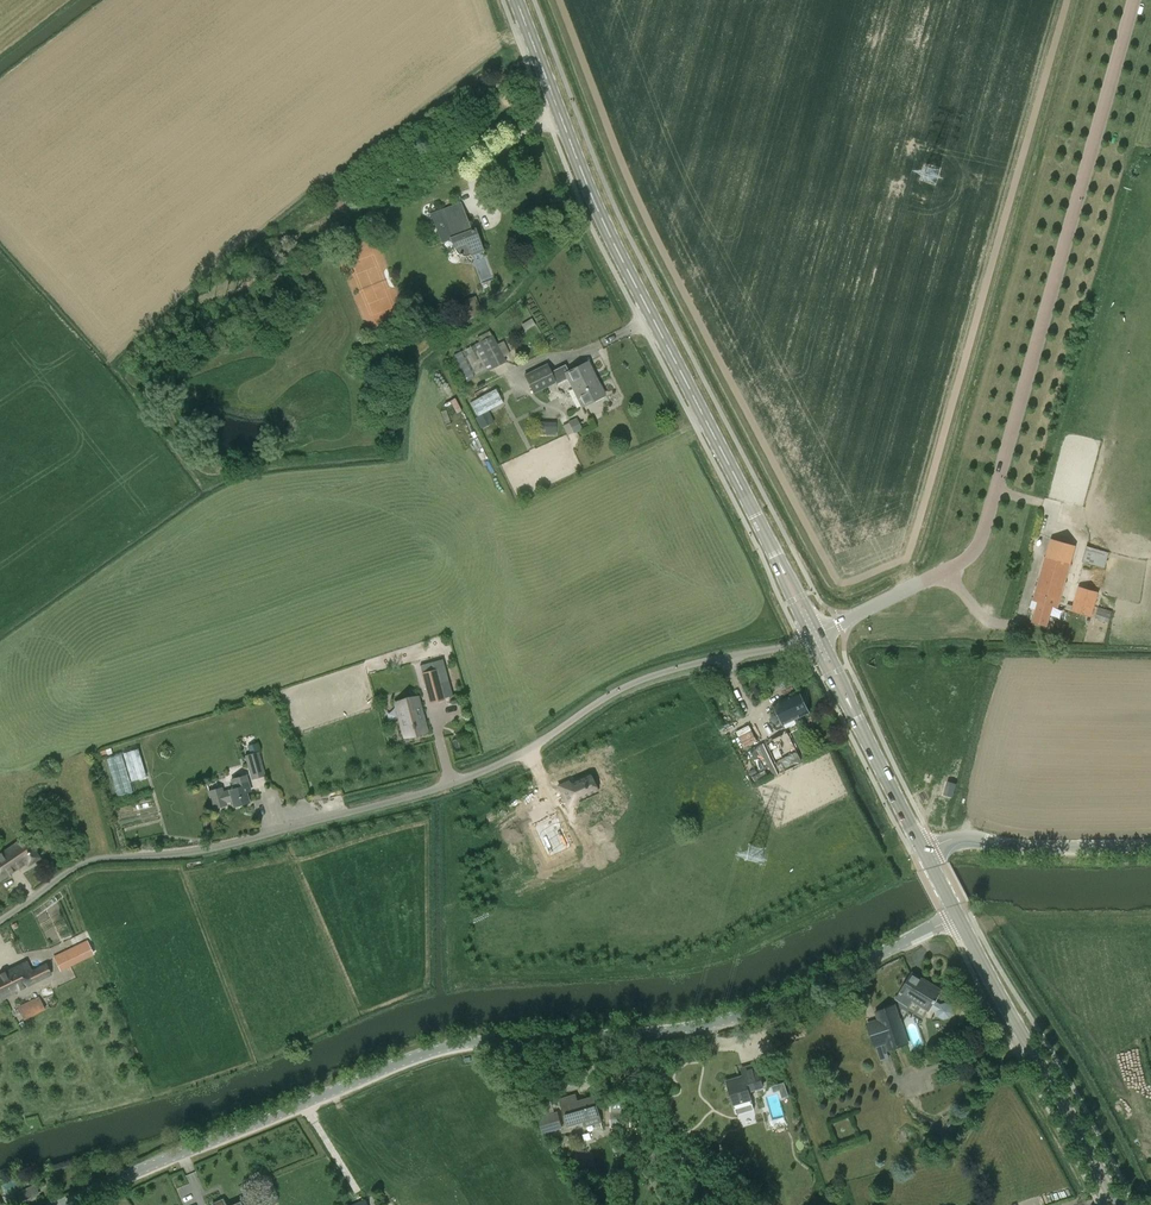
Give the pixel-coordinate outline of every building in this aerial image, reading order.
[(469,255),(471,255),(483,250),(475,229),(469,231),(467,226),(469,225),(460,203),(431,214),(442,244),(451,240),(455,250),(456,251),(457,252),(457,253),(459,254),(460,255),(462,255),(464,256),(465,256),(467,256),(469,255)] [(525,329),(535,324),(532,319),(522,324),(525,329)] [(492,369),(506,363),(504,358),(510,355),(504,342),(497,345),(492,335),(478,342),(492,369)] [(556,384),(567,379),(581,407),(604,395),(598,382),(595,383),(585,363),(569,372),(565,364),(551,371),(547,363),(523,375),(533,394),(555,383),(556,384)] [(502,403),(495,389),(471,402),(478,416),(502,403)] [(481,429),(487,425),(482,415),(475,418),(481,429)] [(569,422),(569,423),(574,433),(582,429),(576,418),(569,422)] [(557,425),(540,425),(539,434),(557,434),(557,425)] [(1047,626),(1053,606),(1058,607),(1075,546),(1051,539),(1033,600),(1038,602),(1032,622),(1047,626)] [(1088,545),(1084,562),(1106,567),(1110,550),(1088,545)] [(1092,618),(1099,592),(1078,587),(1071,611),(1092,618)] [(1112,611),(1099,607),(1096,619),(1109,622),(1112,611)] [(443,699),(440,685),(426,688),(430,702),(443,699)] [(773,704),(783,725),(809,713),(799,692),(773,704)] [(422,713),(417,697),(395,703),(400,719),(401,719),(406,737),(425,732),(420,714),(422,713)] [(779,775),(803,763),(788,731),(763,744),(779,775)] [(123,751),(131,781),(148,776),(140,747),(123,751)] [(258,752),(245,756),(252,779),(264,775),(258,752)] [(598,791),(588,772),(569,782),(568,781),(558,786),(569,807),(579,802),(579,801),(598,791)] [(233,800),(235,806),(250,802),(245,786),(249,785),(247,775),(232,779),(234,789),(230,790),(223,793),(220,783),(208,786),(214,809),(227,805),(226,802),(233,800)] [(952,797),(956,783),(947,780),(943,793),(952,797)] [(555,817),(534,828),(547,853),(568,842),(555,817)] [(0,854),(0,881),(25,863),(28,866),(40,858),(26,837),(0,854)] [(61,971),(93,955),(86,941),(54,956),(61,971)] [(36,982),(51,974),(46,964),(31,971),(26,961),(0,974),(0,999),(36,982)] [(940,1003),(934,1000),(940,991),(912,973),(896,998),(908,1006),(912,999),(928,1010),(931,1006),(936,1009),(938,1015),(944,1018),(949,1017),(952,1011),(951,1005),(946,1002),(940,1003)] [(24,1020),(45,1009),(39,996),(17,1006),(24,1020)] [(888,1052),(907,1045),(891,1003),(872,1009),(875,1018),(864,1022),(874,1048),(885,1044),(888,1052)] [(737,1113),(754,1108),(749,1089),(762,1085),(756,1063),(741,1067),(744,1076),(727,1081),(737,1113)] [(601,1123),(599,1116),(594,1097),(577,1102),(575,1095),(560,1099),(568,1125),(583,1121),(585,1128),(601,1123)] [(624,1103),(611,1103),(611,1127),(630,1126),(630,1114),(624,1114),(624,1103)] [(542,1134),(543,1134),(563,1128),(558,1111),(538,1117),(542,1134)] [(658,1159),(653,1150),(635,1159),(642,1168),(658,1159)] [(20,1204),(40,1195),(35,1184),(15,1193),(20,1204)]
